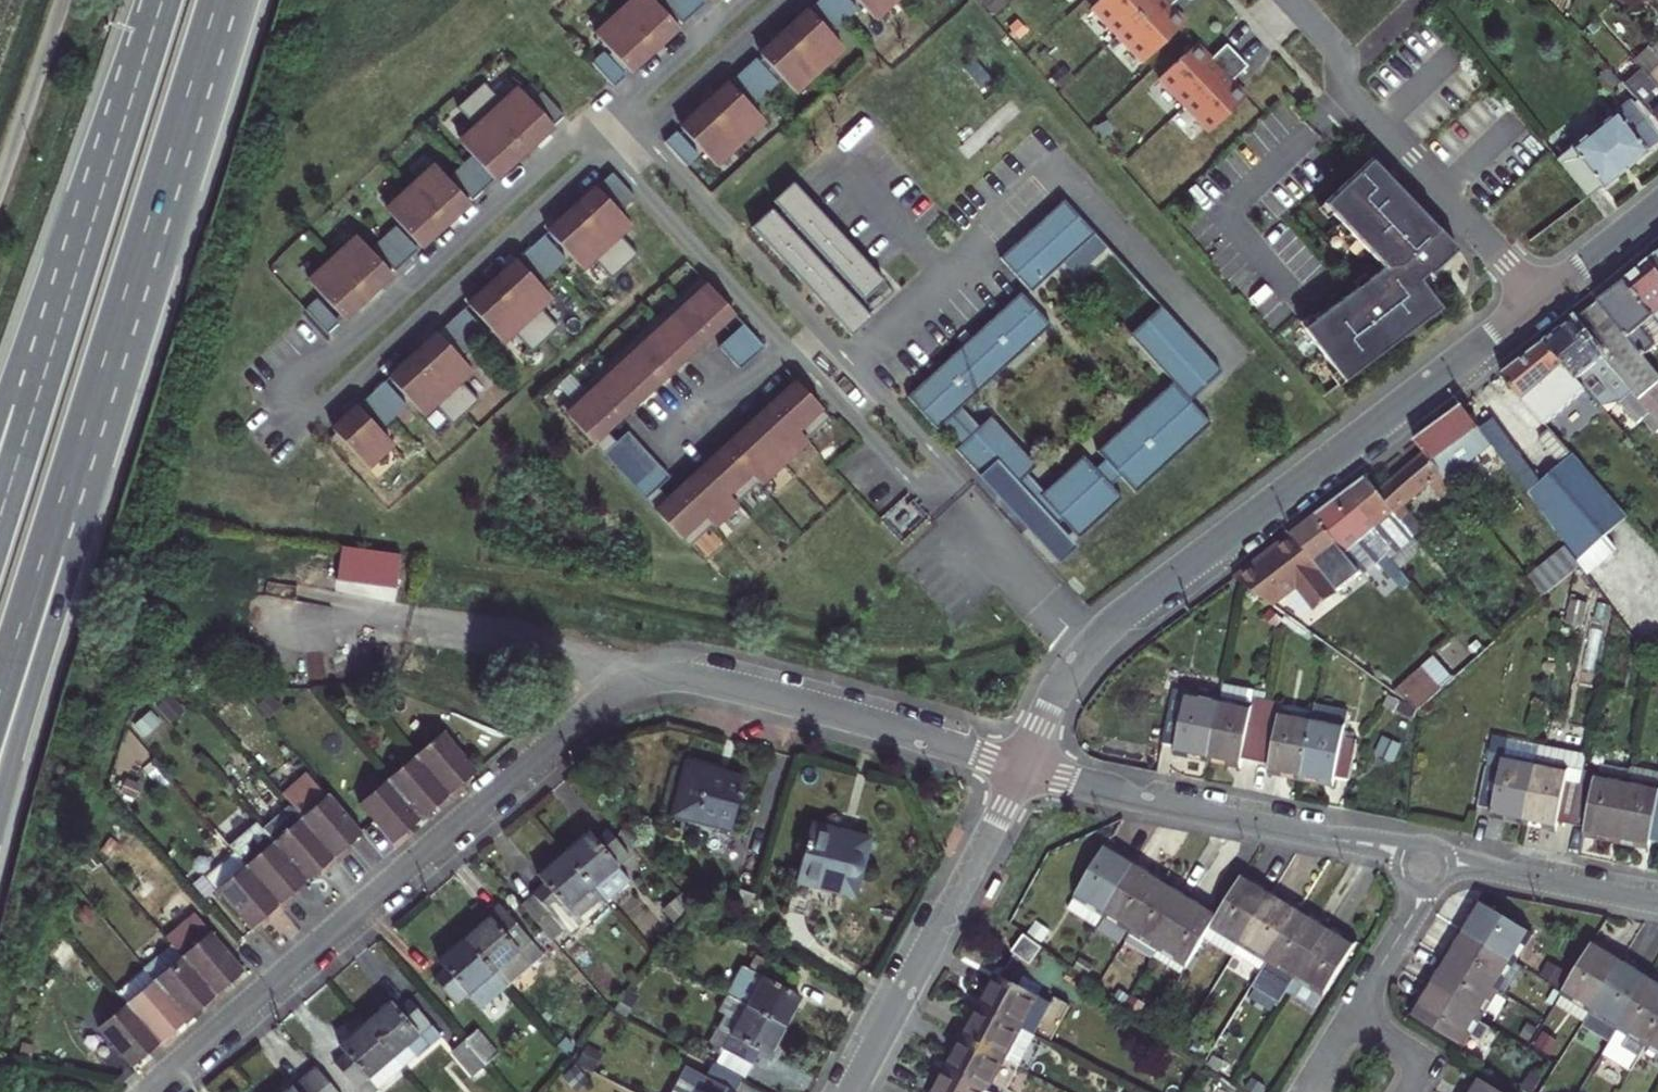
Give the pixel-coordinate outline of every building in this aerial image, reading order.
[(629,68),(641,57),(644,60),(669,38),(666,35),(678,23),(657,0),(636,0),(598,35),(629,68)] [(708,2),(706,0),(663,0),(685,23),(708,2)] [(815,6),(836,30),(860,9),(852,0),(821,0),(815,6)] [(895,0),(858,0),(875,18),(895,0)] [(1144,63),(1181,28),(1174,21),(1166,13),(1180,0),(1104,0),(1094,10),(1144,63)] [(796,90),(845,46),(814,12),(801,23),(799,20),(774,43),(777,46),(765,57),(796,90)] [(1197,46),(1160,80),(1210,134),(1247,99),(1239,90),(1233,83),(1249,68),(1227,46),(1211,61),(1205,54),(1197,46)] [(607,50),(595,61),(617,85),(629,75),(607,50)] [(758,57),(735,78),(757,102),(780,81),(758,57)] [(1639,60),(1629,70),(1647,91),(1637,99),(1657,122),(1657,81),(1647,68),(1639,60)] [(486,81),(460,105),(476,124),(466,133),(502,174),(516,162),(513,158),(534,138),(537,141),(551,129),(513,89),(503,99),(486,81)] [(551,129),(555,125),(533,101),(518,85),(513,89),(551,129)] [(765,118),(734,85),(722,96),(719,93),(695,115),(698,118),(686,130),(716,163),(765,118)] [(545,90),(533,101),(555,125),(567,114),(545,90)] [(1634,102),(1657,133),(1657,122),(1637,99),(1634,102)] [(1589,200),(1624,173),(1657,147),(1657,133),(1634,102),(1558,162),(1589,200)] [(689,165),(701,154),(679,130),(667,141),(689,165)] [(502,174),(466,133),(461,137),(476,153),(498,177),(502,174)] [(498,177),(476,153),(453,175),(475,199),(498,177)] [(1449,240),(1372,159),(1324,205),(1383,267),(1304,329),(1345,382),(1443,308),(1422,280),(1430,274),(1432,276),(1445,263),(1459,250),(1449,240)] [(469,198),(439,164),(390,209),(421,243),(433,232),(436,235),(460,212),(457,209),(469,198)] [(616,169),(604,180),(626,204),(639,193),(616,169)] [(886,281),(795,181),(775,199),(784,209),(866,299),(886,281)] [(565,216),(552,228),(589,268),(600,258),(615,275),(641,250),(626,234),(637,223),(600,184),(587,196),(590,199),(568,219),(565,216)] [(1000,258),(1032,292),(1062,264),(1095,233),(1064,199),(1000,258)] [(774,207),(754,226),(854,336),(874,317),(870,313),(779,213),(774,207)] [(784,209),(779,213),(870,313),(875,309),(866,299),(784,209)] [(421,248),(399,224),(376,246),(398,270),(421,248)] [(548,232),(525,253),(547,277),(570,256),(548,232)] [(1095,233),(1062,264),(1073,276),(1106,245),(1095,233)] [(392,269),(361,235),(313,280),(344,314),(356,303),(358,306),(383,283),(380,280),(392,269)] [(1646,258),(1657,272),(1657,248),(1646,258)] [(486,289),(473,301),(509,341),(521,331),(536,348),(562,323),(547,306),(557,297),(521,257),(507,269),(511,272),(489,292),(486,289)] [(1622,279),(1653,315),(1657,322),(1657,272),(1646,258),(1636,266),(1622,279)] [(690,544),(830,416),(801,383),(788,396),(791,399),(769,419),(766,415),(742,438),(745,441),(723,461),(720,458),(696,481),(698,484),(677,504),(662,488),(674,477),(631,431),(619,441),(607,428),(629,408),(632,411),(656,389),(654,386),(676,365),(678,369),(703,346),(700,343),(722,323),(725,326),(738,314),(702,274),(561,404),(690,544)] [(1645,354),(1657,344),(1641,326),(1653,315),(1622,279),(1610,288),(1597,299),(1645,354)] [(1191,400),(1223,371),(1164,307),(1132,336),(1174,382),(1098,451),(1105,460),(1096,469),(1084,456),(1045,492),(1028,474),(1037,466),(992,417),(981,427),(963,407),(1053,325),(1023,292),(909,396),(939,429),(944,424),(963,444),(957,449),(1002,499),(1018,484),(1057,526),(1064,520),(1080,538),(1124,498),(1112,485),(1122,476),(1137,493),(1212,423),(1191,400)] [(343,321),(321,297),(308,307),(331,332),(343,321)] [(1580,374),(1592,364),(1628,403),(1640,392),(1657,412),(1657,368),(1645,354),(1597,299),(1579,314),(1572,319),(1548,337),(1580,374)] [(469,305),(445,326),(467,350),(490,329),(469,305)] [(769,348),(747,325),(723,347),(744,371),(769,348)] [(406,362),(393,374),(430,414),(441,404),(456,421),(483,397),(467,380),(478,370),(442,330),(428,342),(431,345),(409,365),(406,362)] [(1527,353),(1505,370),(1526,397),(1550,377),(1562,390),(1585,419),(1604,403),(1580,374),(1548,337),(1527,353)] [(1538,411),(1562,390),(1550,377),(1526,397),(1538,411)] [(390,378),(366,400),(388,423),(411,401),(390,378)] [(1427,450),(1449,476),(1461,465),(1447,448),(1464,433),(1480,452),(1492,442),(1481,426),(1463,401),(1440,418),(1416,436),(1427,450)] [(352,418),(340,429),(374,466),(399,443),(362,403),(349,415),(352,418)] [(1494,416),(1481,426),(1492,442),(1525,488),(1539,478),(1494,416)] [(1548,473),(1527,490),(1575,557),(1624,515),(1550,426),(1540,434),(1561,461),(1548,473)] [(1403,469),(1380,488),(1396,507),(1431,478),(1437,485),(1449,476),(1427,450),(1403,469)] [(1353,483),(1337,496),(1352,513),(1363,505),(1378,523),(1396,507),(1380,488),(1367,473),(1353,483)] [(1057,526),(1018,484),(1002,499),(1058,558),(1074,544),(1057,526)] [(1316,511),(1361,566),(1368,573),(1383,562),(1396,577),(1403,572),(1385,552),(1375,541),(1367,533),(1378,523),(1363,505),(1352,513),(1337,496),(1325,504),(1316,511)] [(1407,505),(1400,511),(1404,516),(1410,510),(1407,505)] [(1322,601),(1361,566),(1316,511),(1275,543),(1264,551),(1266,553),(1260,557),(1259,555),(1237,572),(1244,577),(1275,599),(1301,579),(1322,601)] [(1387,531),(1375,541),(1385,552),(1396,542),(1387,531)] [(1572,558),(1557,540),(1531,561),(1547,580),(1572,558)] [(1429,676),(1409,696),(1423,706),(1442,688),(1429,676)] [(1212,728),(1217,701),(1172,692),(1162,743),(1176,746),(1175,753),(1182,754),(1205,758),(1212,728)] [(1260,728),(1265,703),(1254,701),(1252,708),(1217,701),(1212,728),(1205,758),(1218,761),(1239,765),(1240,761),(1252,763),(1260,728)] [(1297,778),(1308,721),(1277,714),(1279,706),(1265,703),(1260,728),(1252,763),(1267,766),(1266,771),(1272,772),(1297,778)] [(1345,717),(1311,709),(1308,721),(1343,728),(1345,717)] [(1343,728),(1308,721),(1297,778),(1313,781),(1330,784),(1331,779),(1344,781),(1351,737),(1341,734),(1343,728)] [(446,797),(461,784),(457,780),(464,774),(473,766),(441,728),(410,754),(446,797)] [(735,758),(706,751),(691,808),(747,822),(762,765),(735,758)] [(446,797),(410,754),(382,777),(415,817),(424,810),(432,804),(434,807),(446,797)] [(1525,763),(1492,756),(1490,768),(1475,764),(1468,804),(1482,807),(1481,812),(1494,815),(1513,819),(1525,763)] [(1525,763),(1513,819),(1526,822),(1549,827),(1550,821),(1569,825),(1578,784),(1581,770),(1561,766),(1560,771),(1525,763)] [(1596,774),(1595,779),(1626,786),(1628,774),(1598,768),(1596,774)] [(277,792),(286,802),(335,861),(347,851),(342,845),(348,840),(359,832),(324,789),(322,791),(304,770),(277,792)] [(1596,837),(1614,841),(1626,786),(1595,779),(1596,774),(1581,770),(1578,784),(1569,825),(1585,828),(1584,834),(1596,837)] [(1629,772),(1628,774),(1626,786),(1657,793),(1657,791),(1657,779),(1629,772)] [(415,817),(382,777),(355,798),(392,843),(407,830),(404,826),(410,821),(415,817)] [(1614,841),(1628,844),(1648,848),(1649,842),(1657,844),(1657,804),(1655,803),(1657,793),(1626,786),(1614,841)] [(335,861),(286,802),(256,826),(299,878),(307,871),(316,864),(322,872),(335,861)] [(860,818),(836,812),(819,876),(876,891),(893,827),(860,818)] [(299,878),(256,826),(250,818),(222,841),(227,848),(276,906),(289,895),(284,890),(291,885),(299,878)] [(590,829),(575,842),(618,892),(643,869),(628,852),(639,843),(619,819),(608,828),(600,820),(590,829)] [(618,892),(575,842),(558,857),(549,865),(556,873),(533,893),(569,934),(618,892)] [(1066,906),(1093,923),(1101,909),(1119,881),(1134,858),(1119,848),(1116,853),(1111,850),(1103,845),(1066,906)] [(200,871),(242,923),(251,916),(258,910),(263,916),(276,906),(227,848),(200,871)] [(1101,909),(1129,927),(1158,880),(1151,875),(1146,872),(1149,867),(1134,858),(1119,881),(1101,909)] [(1241,874),(1215,916),(1212,919),(1240,937),(1272,886),(1255,875),(1252,881),(1248,878),(1241,874)] [(748,877),(732,908),(746,916),(762,885),(748,877)] [(1123,936),(1150,954),(1190,892),(1172,882),(1169,887),(1166,885),(1158,880),(1129,927),(1123,936)] [(1240,937),(1234,947),(1260,964),(1267,954),(1296,909),(1289,905),(1284,901),(1287,895),(1272,886),(1240,937)] [(1150,954),(1178,973),(1206,929),(1212,919),(1215,916),(1208,912),(1202,908),(1206,902),(1190,892),(1150,954)] [(475,928),(514,973),(552,941),(540,928),(520,904),(512,895),(495,910),(475,928)] [(1527,933),(1479,905),(1476,910),(1472,916),(1468,913),(1457,929),(1509,961),(1527,933)] [(1301,912),(1296,909),(1267,954),(1260,964),(1248,982),(1278,1001),(1296,972),(1328,921),(1311,910),(1307,916),(1301,912)] [(211,993),(221,985),(217,981),(225,973),(233,967),(202,928),(187,910),(160,931),(166,938),(176,950),(211,993)] [(1212,919),(1206,929),(1234,947),(1240,937),(1212,919)] [(1328,921),(1296,972),(1324,990),(1352,944),(1345,940),(1340,937),(1344,931),(1328,921)] [(1013,924),(1002,943),(1023,955),(1032,938),(1013,924)] [(514,973),(475,928),(462,939),(449,950),(457,959),(447,967),(467,991),(477,983),(489,996),(514,973)] [(1509,961),(1457,929),(1448,944),(1453,947),(1450,952),(1445,960),(1491,989),(1509,961)] [(137,964),(146,974),(178,1013),(185,1007),(191,1002),(195,1007),(211,993),(176,950),(166,938),(136,962),(137,964)] [(1589,943),(1559,992),(1587,1009),(1621,958),(1602,946),(1600,950),(1594,946),(1589,943)] [(817,988),(807,983),(813,972),(775,951),(753,993),(801,1018),(810,1000),(817,988)] [(1607,1040),(1615,1026),(1645,978),(1639,975),(1633,971),(1636,967),(1621,958),(1587,1009),(1579,1022),(1607,1040)] [(1423,983),(1474,1015),(1491,989),(1445,960),(1442,964),(1438,970),(1433,967),(1423,983)] [(117,998),(153,1042),(165,1032),(161,1027),(167,1022),(178,1013),(146,974),(137,964),(108,988),(117,998)] [(981,989),(975,1000),(1026,1028),(1040,1002),(989,973),(981,989)] [(1615,1026),(1627,1033),(1618,1047),(1634,1057),(1643,1043),(1657,1019),(1657,982),(1656,986),(1649,981),(1645,978),(1615,1026)] [(1458,1042),(1465,1031),(1478,1039),(1488,1024),(1474,1015),(1423,983),(1414,999),(1418,1002),(1414,1008),(1411,1012),(1458,1042)] [(378,1012),(406,1044),(414,1053),(428,1041),(430,1044),(452,1025),(442,1013),(422,990),(412,998),(404,989),(396,997),(378,1012)] [(724,1047),(737,1054),(741,1047),(766,1061),(774,1045),(784,1050),(792,1036),(801,1018),(753,993),(724,1047)] [(153,1042),(117,998),(88,1023),(119,1060),(127,1054),(135,1048),(140,1054),(153,1042)] [(1026,1028),(975,1000),(966,1017),(959,1030),(1010,1060),(1026,1028)] [(406,1044),(378,1012),(364,1024),(353,1033),(360,1042),(350,1051),(370,1075),(379,1085),(390,1076),(389,1075),(414,1053),(406,1044)] [(488,1015),(475,1026),(497,1052),(510,1040),(488,1015)] [(1643,1043),(1657,1053),(1657,1019),(1643,1043)] [(485,1061),(497,1052),(475,1026),(464,1036),(485,1061)] [(949,1048),(942,1062),(979,1083),(993,1091),(1010,1060),(959,1030),(949,1048)] [(757,1072),(760,1073),(766,1061),(741,1047),(737,1054),(735,1059),(757,1072)] [(356,1087),(328,1055),(303,1076),(285,1091),(350,1091),(356,1087)] [(757,1072),(735,1059),(733,1059),(725,1074),(749,1087),(757,1072)] [(927,1091),(993,1091),(979,1083),(942,1062),(934,1079),(927,1091)] [(752,1088),(749,1087),(725,1074),(713,1067),(700,1091),(749,1091),(752,1088)] [(1461,1091),(1498,1091),(1476,1078),(1472,1085),(1467,1091),(1463,1089),(1461,1091)]
